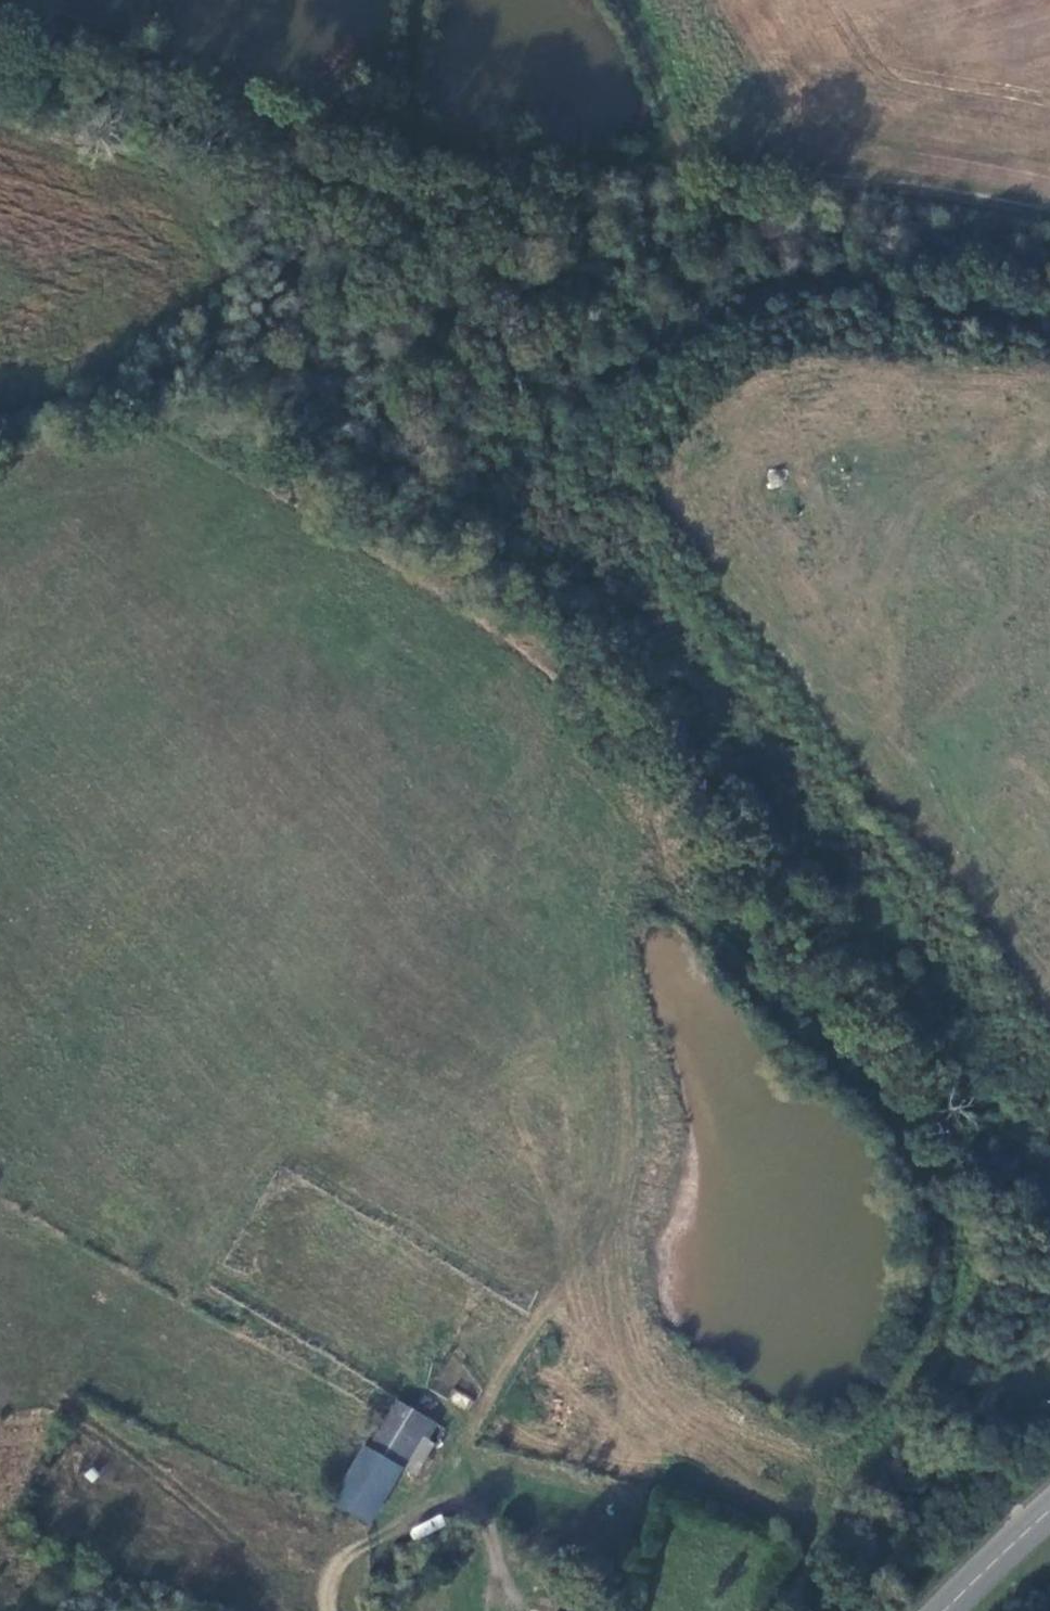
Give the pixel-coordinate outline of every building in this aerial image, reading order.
[(384,1459),(400,1469),(418,1436),(401,1425),(384,1459)]
